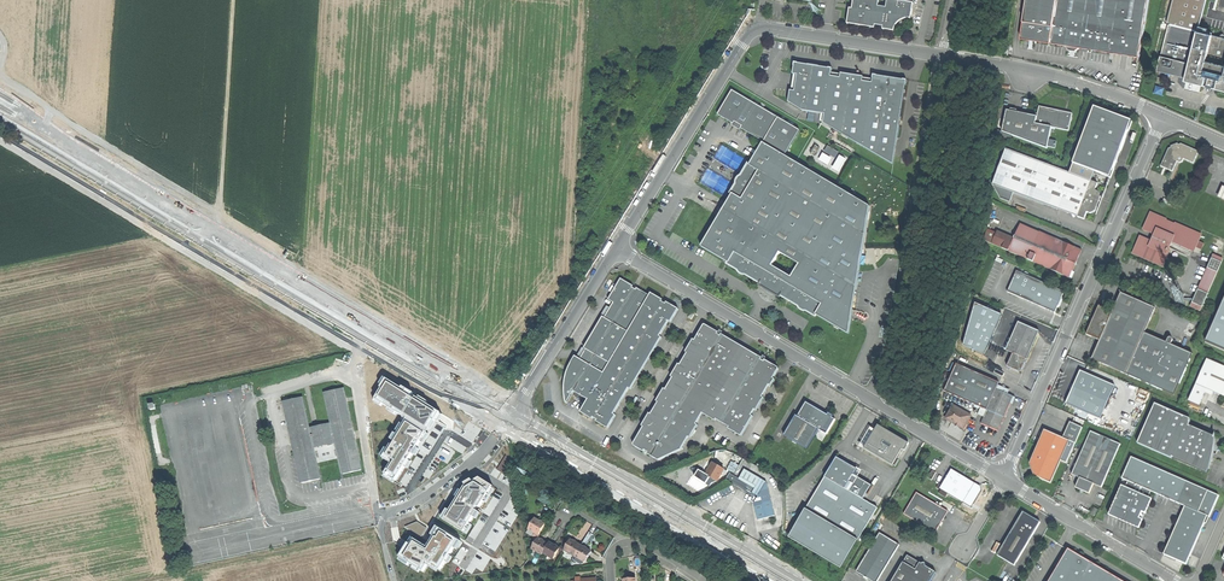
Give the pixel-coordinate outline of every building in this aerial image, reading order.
[(852,9),(849,8),(847,24),(875,28),(875,26),(879,26),(883,27),(883,30),(895,32),(896,28),(898,23),(902,21),(907,19),(911,19),(913,4),(907,3),(907,0),(854,0),(852,9)] [(1051,43),(1057,0),(1027,0),(1021,39),(1029,40),(1030,37),(1034,38),(1033,41),(1051,43)] [(1051,43),(1066,46),(1070,48),(1070,50),(1077,51),(1080,48),(1091,50),(1114,54),(1115,51),(1141,55),(1150,0),(1057,0),(1051,43)] [(1167,25),(1204,34),(1205,28),(1198,27),(1205,0),(1173,0),(1167,25)] [(1156,71),(1186,78),(1185,82),(1195,84),(1207,87),(1213,88),(1223,91),(1223,39),(1212,36),(1204,34),(1167,25),(1156,71)] [(1205,28),(1204,34),(1212,36),(1214,28),(1206,26),(1205,28)] [(828,68),(798,64),(798,63),(793,62),(793,66),(794,66),(793,74),(797,75),(794,91),(790,90),(788,102),(802,111),(825,114),(828,98),(902,109),(906,84),(907,84),(907,80),(903,79),(903,80),(877,76),(877,75),(873,75),(872,79),(873,79),(872,83),(868,82),(863,81),(864,77),(841,73),(840,78),(836,77),(831,76),(831,72),(832,72),(833,68),(831,68),(828,67),(828,68)] [(762,144),(784,156),(800,130),(732,90),(718,115),(764,141),(762,144)] [(825,114),(823,123),(837,131),(893,164),(897,135),(898,135),(900,126),(899,126),(902,109),(828,98),(825,114)] [(1002,132),(1047,149),(1052,127),(1069,131),(1072,114),(1055,110),(1039,107),(1037,117),(1007,111),(1002,132)] [(1094,107),(1069,173),(1091,181),(1094,171),(1110,177),(1119,153),(1131,121),(1094,107)] [(1160,166),(1172,171),(1176,162),(1179,163),(1182,161),(1183,159),(1193,163),(1199,152),(1182,144),(1179,145),(1179,143),(1171,146),(1172,148),(1168,148),(1165,156),(1160,166)] [(853,271),(859,272),(869,206),(784,156),(762,144),(750,165),(749,164),(741,176),(738,177),(736,180),(737,183),(731,193),(732,193),(701,247),(728,263),(728,264),(738,270),(739,272),(742,274),(744,274),(754,280),(755,277),(758,279),(762,281),(759,286),(761,287),(762,286),(764,288),(764,287),(767,288),(768,290),(773,293),(776,293),(778,295),(777,296),(779,297),(782,293),(789,297),(788,300),(799,306),(799,309),(802,310),(804,310),(815,316),(815,315),(848,334),(852,309),(846,308),(850,288),(853,271)] [(835,158),(839,152),(828,145),(825,151),(835,158)] [(1069,173),(1005,149),(992,185),(1014,193),(1057,209),(1063,205),(1065,212),(1069,213),(1074,211),(1077,216),(1084,219),(1087,212),(1090,213),(1095,211),(1097,207),(1095,206),(1094,202),(1097,201),(1099,201),(1101,197),(1099,192),(1095,190),(1098,183),(1091,181),(1069,173)] [(819,160),(828,164),(832,157),(822,153),(819,160)] [(839,155),(832,168),(839,171),(846,159),(839,155)] [(1010,202),(1014,193),(992,185),(999,198),(1010,202)] [(1166,219),(1151,213),(1144,230),(1156,235),(1154,239),(1153,242),(1141,237),(1133,253),(1162,266),(1170,250),(1169,249),(1172,242),(1194,252),(1196,248),(1198,241),(1201,235),(1176,224),(1175,225),(1165,221),(1166,219)] [(1010,252),(1070,278),(1076,264),(1082,250),(1039,231),(1039,232),(1021,225),(1014,242),(1010,252)] [(992,244),(1010,252),(1014,242),(996,234),(992,244)] [(1204,244),(1198,241),(1196,248),(1201,250),(1204,244)] [(1191,307),(1200,311),(1223,260),(1214,256),(1191,307)] [(856,289),(859,272),(853,271),(850,288),(856,289)] [(1012,295),(1054,312),(1057,306),(1059,306),(1061,303),(1062,299),(1061,297),(1063,291),(1021,273),(1012,295)] [(579,412),(608,428),(615,415),(613,414),(628,388),(631,390),(637,379),(635,378),(641,367),(643,369),(649,358),(647,357),(653,347),(655,348),(661,337),(660,336),(668,321),(670,322),(678,309),(667,302),(666,304),(662,302),(663,299),(651,292),(649,295),(644,292),(637,288),(636,289),(632,288),(634,286),(621,278),(608,299),(614,303),(605,317),(603,316),(596,327),(598,328),(595,334),(592,338),(590,337),(584,348),(586,349),(580,359),(575,356),(568,367),(570,368),(570,373),(567,371),(565,379),(564,385),(564,397),(566,403),(573,391),(587,399),(579,412)] [(852,309),(856,289),(850,288),(846,308),(852,309)] [(1092,359),(1126,374),(1145,332),(1155,307),(1121,292),(1113,311),(1099,305),(1093,319),(1086,334),(1100,340),(1092,359)] [(1205,340),(1223,348),(1223,296),(1205,340)] [(1008,366),(1022,372),(1031,352),(1040,332),(1019,323),(1006,352),(1013,355),(1008,366)] [(644,427),(633,444),(644,451),(645,449),(649,452),(648,453),(658,460),(682,448),(688,437),(690,438),(698,425),(696,424),(703,413),(741,349),(735,345),(736,343),(729,339),(722,334),(721,336),(718,334),(719,333),(705,324),(695,340),(694,339),(686,352),(688,353),(680,365),(679,364),(671,376),(673,378),(666,389),(664,388),(656,401),(658,402),(650,414),(649,413),(642,426),(644,427)] [(1145,332),(1126,374),(1174,395),(1193,353),(1171,344),(1166,341),(1145,332)] [(746,352),(741,349),(703,413),(715,421),(716,419),(729,426),(728,428),(741,436),(753,416),(751,415),(754,409),(756,410),(764,397),(762,396),(769,385),(770,386),(775,379),(773,378),(779,368),(765,360),(764,361),(761,360),(762,358),(747,349),(746,352)] [(1200,405),(1205,393),(1204,392),(1205,388),(1216,363),(1208,359),(1190,400),(1200,405)] [(1216,363),(1205,388),(1214,392),(1219,394),(1223,396),(1223,367),(1216,363)] [(967,401),(977,405),(989,379),(999,384),(1000,382),(957,364),(945,391),(967,401)] [(637,379),(643,369),(641,367),(635,378),(637,379)] [(1075,407),(1101,418),(1116,385),(1081,370),(1074,385),(1073,389),(1066,403),(1075,407)] [(393,465),(386,476),(394,482),(425,433),(429,435),(441,417),(443,414),(386,377),(379,388),(381,390),(375,401),(407,421),(403,427),(401,425),(391,441),(395,444),(385,460),(393,465)] [(979,414),(985,417),(997,389),(999,384),(989,379),(977,405),(982,407),(979,414)] [(336,443),(343,474),(362,470),(344,388),(325,392),(332,424),(336,443)] [(981,424),(999,432),(1006,415),(1014,396),(1000,390),(997,389),(985,417),(981,424)] [(309,429),(302,397),(283,402),(302,483),(320,479),(313,448),(309,429)] [(784,436),(808,450),(819,430),(827,435),(836,420),(833,418),(834,417),(829,414),(827,417),(824,415),(825,414),(816,409),(806,403),(798,417),(796,416),(784,436)] [(1156,404),(1138,444),(1175,460),(1175,458),(1206,472),(1205,473),(1207,474),(1211,464),(1214,458),(1211,457),(1213,453),(1210,452),(1213,445),(1212,445),(1214,441),(1215,441),(1216,439),(1215,437),(1190,426),(1190,422),(1190,420),(1156,404)] [(946,419),(965,429),(972,416),(953,406),(946,419)] [(1070,422),(1063,437),(1070,440),(1061,460),(1067,463),(1082,427),(1072,423),(1070,422)] [(332,424),(309,429),(313,448),(336,443),(332,424)] [(904,450),(908,442),(876,424),(873,429),(869,426),(858,446),(892,464),(901,448),(904,450)] [(1063,437),(1045,429),(1040,442),(1038,446),(1031,463),(1035,476),(1051,483),(1061,460),(1070,440),(1063,437)] [(1095,484),(1102,487),(1121,445),(1091,431),(1085,445),(1086,450),(1081,452),(1084,457),(1078,459),(1080,464),(1076,466),(1072,474),(1081,478),(1077,487),(1081,490),(1081,491),(1083,492),(1084,492),(1085,491),(1090,493),(1095,484)] [(515,462),(505,455),(499,466),(497,469),(508,475),(515,462)] [(837,457),(806,509),(859,540),(878,508),(877,507),(864,499),(872,485),(865,481),(858,477),(854,486),(850,491),(846,488),(850,481),(853,475),(855,473),(853,466),(837,457)] [(1155,493),(1178,503),(1188,482),(1132,457),(1122,479),(1128,481),(1126,487),(1123,486),(1111,515),(1139,527),(1143,520),(1141,519),(1141,517),(1142,514),(1143,513),(1146,514),(1152,499),(1150,498),(1152,492),(1155,493)] [(727,470),(736,473),(739,465),(731,461),(727,470)] [(712,478),(718,481),(724,470),(713,464),(707,475),(712,478)] [(949,493),(964,502),(976,483),(964,476),(952,469),(949,474),(947,477),(943,485),(941,488),(943,490),(949,493)] [(759,520),(776,516),(767,483),(745,470),(740,479),(731,474),(727,480),(746,492),(747,490),(759,497),(755,504),(759,520)] [(932,480),(937,472),(933,470),(929,478),(932,480)] [(858,477),(853,475),(850,481),(854,486),(858,477)] [(450,512),(448,510),(441,521),(466,535),(495,487),(481,479),(474,483),(472,480),(464,485),(465,488),(461,495),(450,512)] [(1220,496),(1188,482),(1178,503),(1186,507),(1164,555),(1182,563),(1187,565),(1209,516),(1210,517),(1220,496)] [(1139,529),(1139,527),(1111,515),(1123,486),(1122,486),(1109,515),(1124,522),(1139,529)] [(905,514),(936,532),(942,522),(949,511),(917,492),(905,514)] [(1091,513),(1095,516),(1099,510),(1095,507),(1091,513)] [(842,568),(859,540),(806,509),(790,537),(842,568)] [(997,555),(1015,566),(1040,522),(1032,517),(1022,512),(997,555)] [(537,532),(540,534),(546,524),(540,520),(535,518),(529,528),(537,532)] [(417,522),(404,527),(422,536),(427,528),(417,522)] [(429,547),(413,537),(407,546),(400,559),(425,575),(430,567),(438,572),(439,570),(441,571),(455,549),(458,551),(463,543),(437,527),(431,537),(434,539),(429,547)] [(900,545),(892,539),(880,533),(857,571),(858,572),(865,576),(869,578),(873,580),(879,580),(900,545)] [(543,554),(544,553),(549,544),(543,541),(538,538),(537,540),(532,548),(543,554)] [(565,550),(576,556),(582,545),(576,542),(571,539),(566,548),(565,550)] [(559,550),(560,548),(555,545),(550,542),(549,544),(544,553),(554,559),(559,550)] [(585,561),(586,562),(592,551),(587,548),(582,545),(576,556),(577,557),(585,561)] [(1118,577),(1069,547),(1048,580),(1125,580),(1118,577)] [(937,572),(927,566),(922,569),(923,564),(908,555),(893,580),(931,580),(937,572)] [(582,566),(585,561),(577,557),(574,562),(582,566)]
